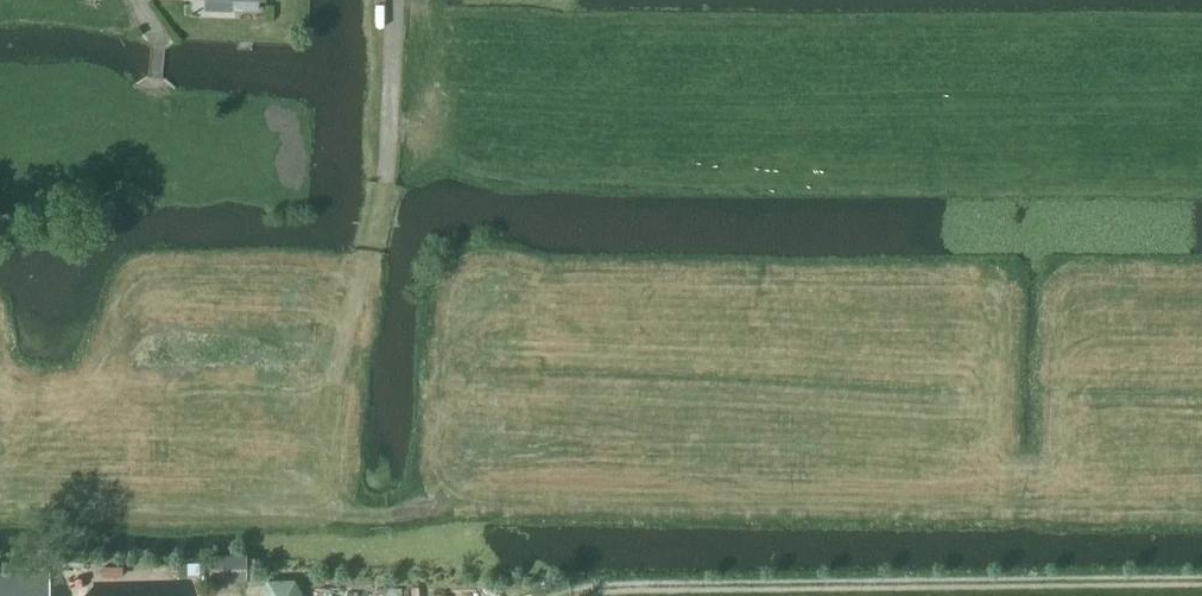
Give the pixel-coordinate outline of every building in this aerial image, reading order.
[(234,10),(257,11),(257,0),(235,0),(234,10)] [(49,574),(0,574),(0,595),(49,595),(49,574)] [(294,579),(268,580),(259,595),(305,595),(294,579)]
